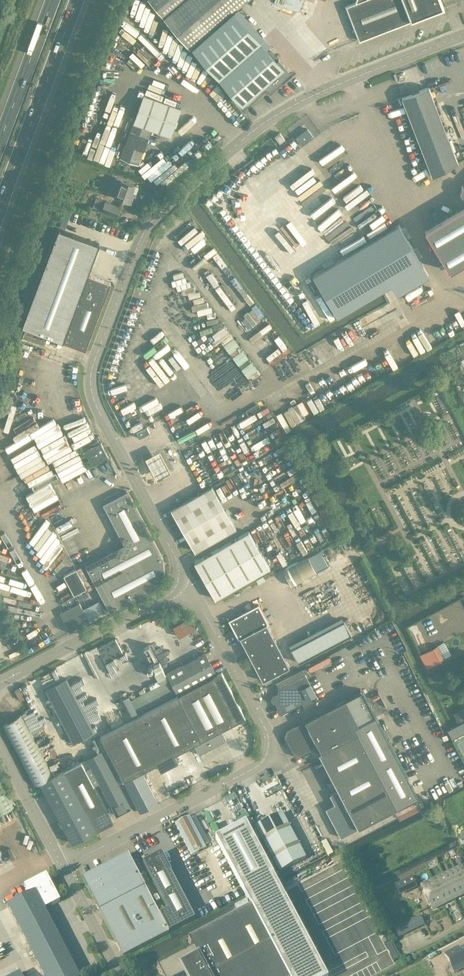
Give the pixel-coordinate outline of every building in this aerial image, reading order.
[(233,10),(245,0),(149,0),(190,48),(193,45),(243,104),(267,82),(271,87),(289,70),(271,49),(269,51),(233,10)] [(303,0),(277,0),(276,2),(299,10),(303,0)] [(355,2),(345,6),(359,40),(443,8),(440,0),(355,0),(355,2)] [(117,44),(112,48),(125,62),(129,59),(125,55),(139,41),(127,29),(114,41),(117,44)] [(432,176),(458,162),(429,87),(401,97),(404,103),(432,176)] [(174,117),(178,106),(144,94),(133,123),(120,158),(138,164),(150,129),(159,132),(168,135),(174,117)] [(313,137),(304,124),(291,133),(299,146),(313,137)] [(284,137),(279,130),(273,133),(278,141),(284,137)] [(85,153),(67,203),(123,224),(127,212),(116,208),(130,169),(85,153)] [(247,206),(250,203),(232,184),(228,187),(247,206)] [(424,228),(449,270),(463,261),(463,204),(424,228)] [(398,223),(312,273),(336,314),(423,264),(398,223)] [(58,228),(22,326),(24,326),(63,341),(63,340),(88,273),(99,243),(58,228)] [(117,269),(128,239),(105,230),(94,260),(117,269)] [(63,340),(63,341),(86,349),(111,282),(88,273),(72,316),(63,340)] [(253,310),(245,313),(250,324),(257,321),(253,310)] [(249,358),(242,347),(241,348),(229,330),(220,336),(240,364),(249,358)] [(216,364),(222,358),(214,349),(201,361),(204,365),(211,359),(216,364)] [(251,360),(241,368),(251,380),(261,373),(251,360)] [(32,413),(49,406),(44,396),(23,406),(34,431),(49,425),(44,414),(37,418),(34,413),(32,414),(32,413)] [(149,432),(147,427),(144,429),(136,433),(139,438),(147,434),(149,432)] [(93,446),(84,451),(91,465),(108,456),(101,442),(99,443),(98,441),(93,443),(93,446)] [(160,449),(145,457),(157,480),(172,472),(160,449)] [(211,486),(171,509),(195,551),(235,528),(211,486)] [(64,507),(59,497),(50,501),(48,496),(52,494),(51,490),(30,499),(39,519),(64,507)] [(124,544),(85,565),(109,611),(151,590),(160,581),(164,571),(163,560),(126,491),(103,504),(124,544)] [(215,599),(269,568),(248,531),(194,562),(215,599)] [(284,567),(291,584),(329,568),(322,551),(284,567)] [(77,569),(65,575),(75,595),(88,588),(77,569)] [(264,576),(256,580),(258,584),(266,580),(264,576)] [(100,601),(96,603),(101,614),(105,611),(100,601)] [(70,632),(89,622),(79,603),(60,613),(70,632)] [(241,638),(263,681),(290,667),(267,624),(269,623),(259,604),(229,619),(239,639),(241,638)] [(174,623),(183,618),(180,613),(171,618),(174,623)] [(192,617),(174,625),(178,636),(197,629),(192,617)] [(352,634),(344,620),(291,648),(298,662),(352,634)] [(105,644),(97,648),(105,662),(122,653),(115,639),(107,643),(108,644),(106,645),(105,644)] [(149,644),(143,647),(155,669),(154,670),(158,677),(165,673),(159,661),(159,662),(149,644)] [(439,644),(420,654),(427,668),(446,658),(439,644)] [(181,665),(166,673),(167,674),(169,679),(178,695),(216,674),(205,652),(181,665)] [(318,699),(302,669),(276,682),(278,688),(277,693),(271,696),(270,699),(272,703),(275,703),(277,707),(276,710),(278,713),(281,714),(302,703),(303,706),(318,699)] [(216,674),(178,695),(207,750),(225,741),(219,730),(245,717),(221,671),(216,674)] [(165,673),(158,677),(161,683),(169,679),(167,674),(166,673),(165,673)] [(45,689),(64,724),(73,742),(94,731),(85,713),(67,678),(45,689)] [(161,683),(131,699),(139,715),(163,702),(178,695),(169,679),(161,683)] [(316,746),(375,715),(362,690),(346,699),(345,698),(321,711),(285,730),(284,736),(295,757),(316,746)] [(207,750),(178,695),(163,702),(139,715),(137,716),(100,736),(101,736),(112,758),(124,781),(141,771),(156,764),(160,771),(177,761),(174,754),(193,744),(199,754),(207,750)] [(455,712),(461,724),(463,722),(463,710),(463,708),(455,712)] [(34,785),(40,782),(53,775),(21,714),(2,724),(34,785)] [(417,796),(375,715),(316,746),(320,752),(319,753),(338,790),(329,794),(334,804),(325,808),(340,837),(417,796)] [(107,760),(112,758),(101,736),(96,739),(107,760)] [(87,772),(107,762),(105,759),(101,750),(82,761),(87,772)] [(75,793),(93,783),(87,772),(82,761),(64,770),(53,775),(40,782),(59,818),(82,806),(75,793)] [(130,808),(107,762),(87,772),(93,783),(98,780),(116,815),(130,808)] [(141,771),(124,781),(140,812),(158,803),(141,771)] [(1,778),(0,779),(0,813),(15,805),(1,778)] [(96,830),(113,821),(93,783),(75,793),(82,806),(59,818),(68,835),(72,843),(95,831),(96,830)] [(281,814),(255,828),(279,873),(305,859),(281,814)] [(191,856),(206,848),(205,846),(191,820),(189,816),(175,824),(191,856)] [(195,817),(191,820),(205,846),(209,843),(195,817)] [(215,840),(243,892),(274,877),(246,824),(238,827),(215,840)] [(159,915),(168,933),(195,920),(171,873),(172,872),(162,854),(143,863),(168,911),(159,915)] [(128,855),(82,879),(123,957),(168,933),(159,915),(128,855)] [(459,866),(453,870),(463,893),(463,866),(459,866)] [(453,870),(441,875),(453,900),(463,894),(463,893),(453,870)] [(8,907),(44,975),(78,975),(44,911),(60,902),(46,875),(24,887),(29,896),(8,907)] [(453,900),(441,875),(430,881),(442,905),(453,900)] [(243,892),(251,907),(188,940),(193,949),(158,968),(162,975),(326,975),(274,877),(243,892)] [(399,896),(417,887),(412,877),(394,886),(399,896)] [(442,905),(430,881),(420,886),(425,896),(427,895),(431,903),(429,904),(432,910),(442,905)] [(425,925),(420,916),(393,929),(398,938),(425,925)] [(394,962),(399,959),(390,941),(385,944),(394,962)] [(445,954),(451,966),(458,963),(462,970),(463,969),(463,948),(460,950),(458,947),(445,954)]
